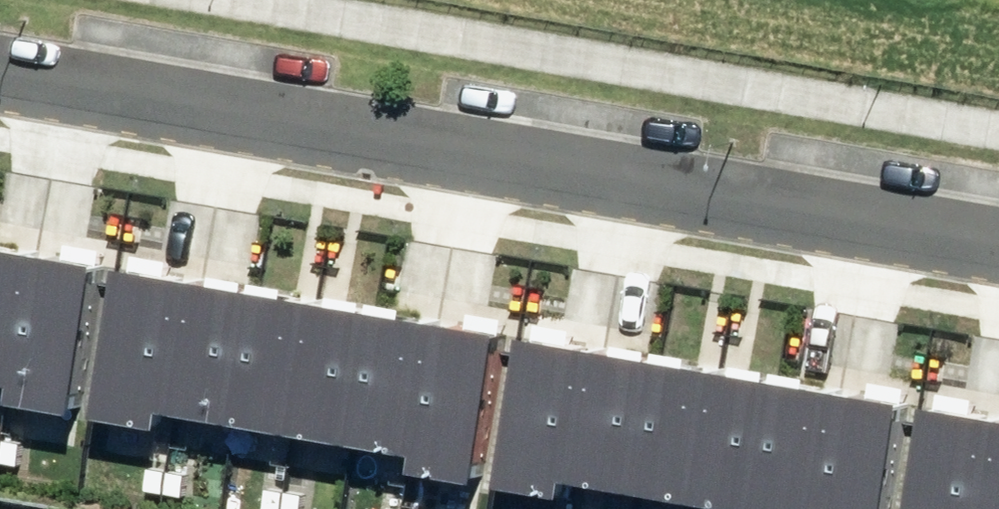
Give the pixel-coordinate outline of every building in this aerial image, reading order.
[(14,390),(36,259),(0,252),(0,387),(14,390)] [(102,270),(36,259),(14,390),(11,407),(77,418),(102,270)] [(174,419),(196,285),(127,273),(102,425),(171,436),(174,419)] [(255,295),(196,285),(174,419),(232,428),(255,295)] [(255,295),(232,428),(293,438),(293,437),(316,305),(255,295)] [(377,317),(316,305),(293,437),(354,448),(377,317)] [(377,317),(354,448),(416,458),(439,327),(377,317)] [(505,338),(439,327),(416,458),(414,475),(480,486),(505,338)] [(572,489),(595,355),(525,344),(500,495),(569,506),(572,489)] [(653,365),(595,355),(572,489),(631,498),(653,365)] [(653,365),(631,498),(691,508),(692,508),(714,375),(653,365)] [(714,375),(692,508),(700,508),(754,508),(775,387),(714,375)] [(754,508),(818,508),(837,397),(775,387),(754,508)] [(837,397),(818,508),(886,508),(903,408),(837,397)] [(995,423),(926,412),(909,508),(981,508),(995,423)] [(995,423),(981,508),(998,508),(998,424),(995,423)]
